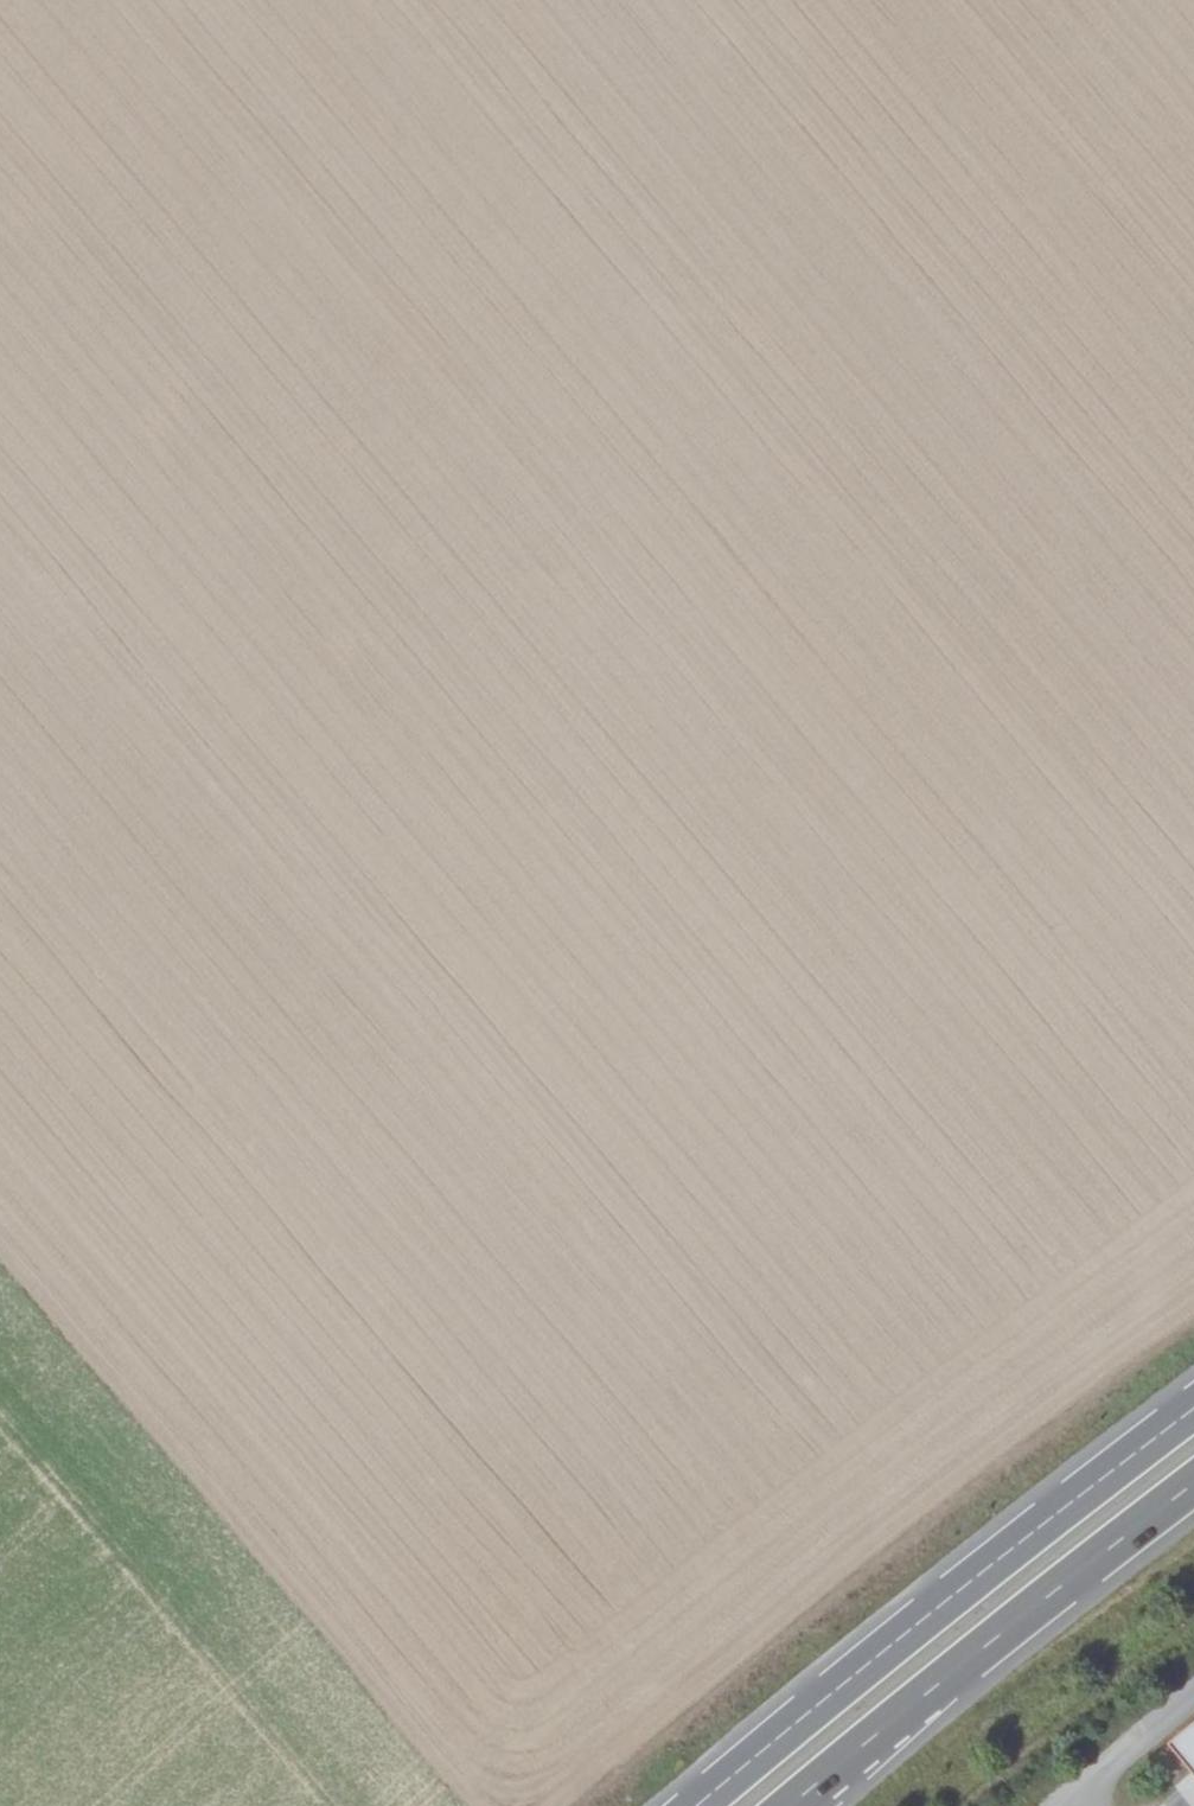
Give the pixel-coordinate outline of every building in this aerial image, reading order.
[(1179,1743),(1193,1761),(1193,1731),(1179,1743)] [(1186,1783),(1193,1794),(1193,1777),(1186,1783)]
